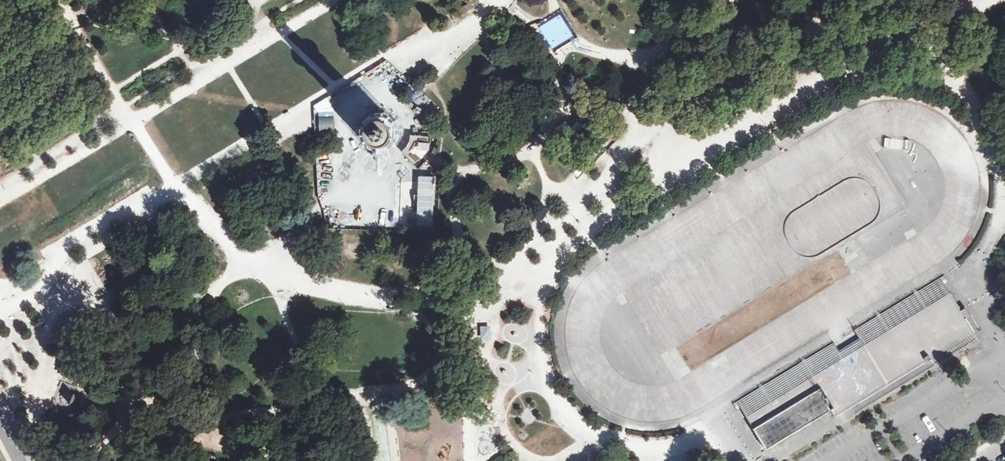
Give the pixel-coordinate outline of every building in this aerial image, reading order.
[(789,51),(791,60),(798,58),(796,49),(789,51)] [(361,132),(361,135),(362,139),(364,142),(366,145),(369,147),(372,149),(376,150),(379,150),(383,150),(387,149),(390,147),(393,145),(395,142),(397,139),(398,135),(398,132),(398,128),(397,124),(395,121),(393,118),(390,116),(387,114),(383,113),(379,113),(376,113),(372,114),(369,116),(366,118),(364,121),(362,124),(361,128),(361,132)] [(739,403),(738,403),(747,417),(749,421),(754,429),(753,429),(766,449),(777,443),(777,444),(821,417),(820,416),(831,410),(835,417),(969,336),(974,332),(963,315),(950,294),(942,279),(939,281),(917,294),(901,304),(879,317),(857,331),(856,331),(860,339),(861,341),(841,354),(840,352),(835,344),(833,345),(805,362),(783,375),(762,389),(739,403)] [(488,326),(478,326),(479,340),(488,340),(488,326)] [(840,352),(841,354),(861,341),(860,339),(840,352)]
